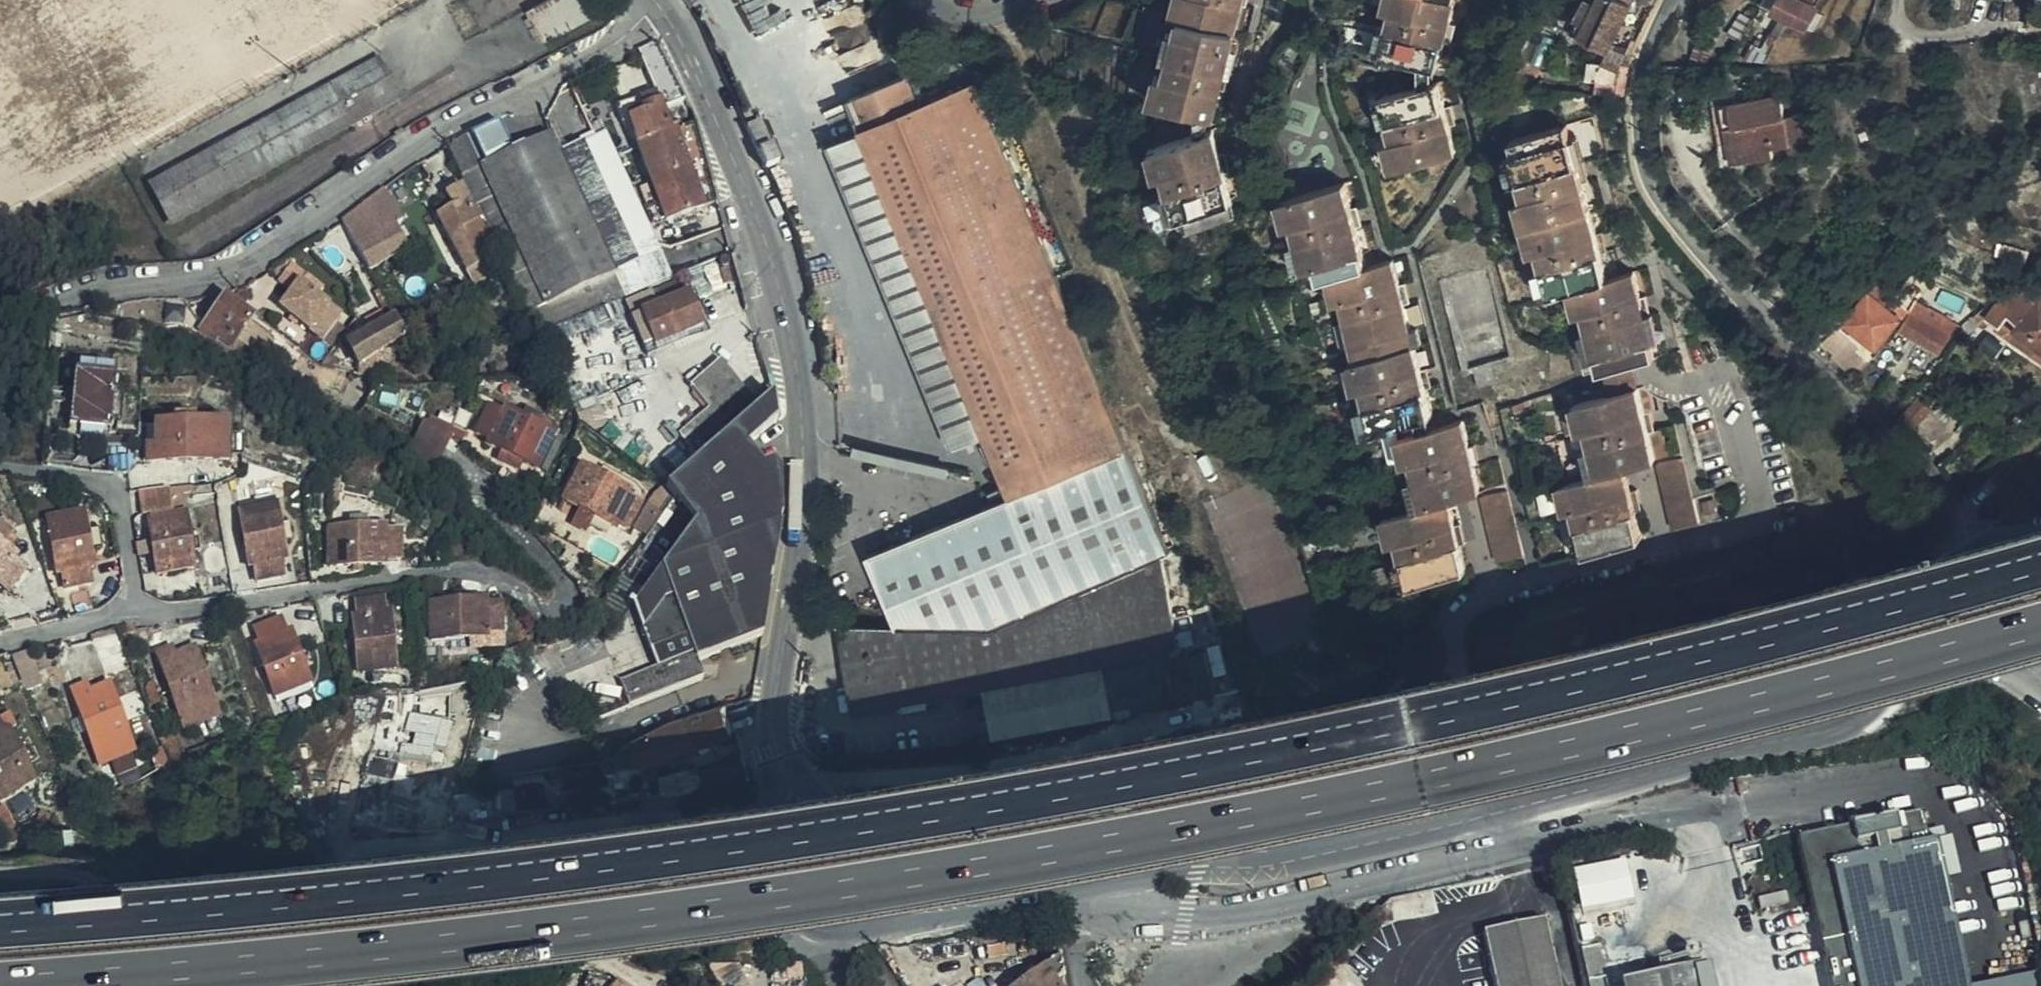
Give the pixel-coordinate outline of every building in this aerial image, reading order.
[(527,11),(546,45),(605,12),(598,0),(547,0),(527,11)] [(1209,114),(1212,115),(1242,0),(1183,0),(1158,100),(1195,110),(1209,114)] [(1434,69),(1438,70),(1456,0),(1398,0),(1383,56),(1422,66),(1434,69)] [(1585,24),(1596,1),(1593,0),(1585,0),(1576,19),(1585,24)] [(1585,24),(1579,36),(1594,43),(1612,52),(1637,0),(1597,0),(1596,1),(1585,24)] [(1780,0),(1763,0),(1760,4),(1773,12),(1780,0)] [(1773,12),(1808,31),(1809,29),(1818,11),(1820,7),(1815,5),(1818,0),(1780,0),(1773,12)] [(1741,42),(1755,19),(1742,11),(1727,34),(1741,42)] [(1826,15),(1818,11),(1809,29),(1816,32),(1826,15)] [(1747,56),(1765,64),(1773,52),(1754,42),(1747,56)] [(649,70),(667,63),(656,43),(641,50),(649,70)] [(1594,43),(1591,62),(1624,65),(1621,82),(1619,96),(1627,96),(1632,62),(1612,52),(1594,43)] [(1621,82),(1624,65),(1591,62),(1588,79),(1621,82)] [(649,70),(657,92),(664,108),(685,100),(685,99),(667,63),(649,70)] [(380,64),(153,189),(171,222),(399,98),(380,64)] [(1434,84),(1434,69),(1422,66),(1422,88),(1434,84)] [(1013,496),(869,556),(899,628),(996,631),(1158,561),(1170,559),(980,86),(923,109),(910,76),(853,99),(866,133),(864,134),(1013,496)] [(1439,83),(1434,84),(1422,88),(1385,97),(1403,168),(1458,153),(1439,83)] [(665,224),(716,205),(716,204),(694,124),(673,130),(664,108),(657,92),(617,107),(623,123),(628,121),(665,224)] [(1787,117),(1782,95),(1713,107),(1718,144),(1728,143),(1732,164),(1775,157),(1773,148),(1790,145),(1792,154),(1813,150),(1807,113),(1787,117)] [(1208,129),(1209,114),(1195,110),(1196,132),(1208,129)] [(498,123),(447,148),(461,178),(480,169),(546,308),(618,275),(552,136),(512,154),(498,123)] [(747,130),(766,172),(780,166),(761,124),(747,130)] [(1554,292),(1580,285),(1608,278),(1568,125),(1514,139),(1554,292)] [(1213,128),(1208,129),(1196,132),(1156,142),(1175,214),(1185,211),(1188,223),(1234,211),(1213,128)] [(414,168),(404,175),(415,191),(425,184),(414,168)] [(461,178),(538,337),(629,298),(618,275),(546,308),(480,169),(461,178)] [(382,192),(392,209),(417,194),(415,191),(404,175),(382,192)] [(1417,419),(1430,415),(1433,414),(1391,261),(1368,266),(1346,182),(1289,197),(1308,267),(1319,264),(1323,278),(1337,274),(1377,430),(1417,419)] [(472,285),(492,275),(489,269),(500,264),(479,223),(461,184),(445,193),(452,207),(436,216),(472,285)] [(382,192),(340,222),(367,269),(386,258),(392,269),(407,261),(397,244),(407,239),(392,209),(382,192)] [(724,258),(726,257),(726,255),(727,252),(725,248),(722,245),(716,246),(714,250),(714,254),(717,257),(719,258),(719,260),(721,259),(724,258)] [(725,259),(724,258),(721,259),(719,260),(720,261),(719,262),(718,266),(721,271),(725,271),(729,270),(731,267),(731,263),(729,261),(725,259)] [(720,275),(714,262),(686,274),(691,287),(720,275)] [(286,284),(295,289),(300,282),(318,295),(323,287),(297,269),(286,284)] [(1608,278),(1580,285),(1603,369),(1631,362),(1656,356),(1634,271),(1608,278)] [(1839,312),(1839,313),(1847,320),(1870,292),(1875,287),(1866,281),(1845,306),(1839,312)] [(300,282),(295,289),(282,306),(327,339),(344,315),(318,295),(300,282)] [(1928,298),(1946,307),(1952,296),(1934,286),(1928,298)] [(1880,299),(1884,293),(1875,287),(1870,292),(1880,299)] [(236,294),(236,300),(242,305),(247,303),(250,299),(250,296),(248,291),(245,290),(239,291),(236,294)] [(1894,296),(1889,291),(1887,291),(1884,293),(1880,299),(1870,292),(1847,320),(1880,344),(1902,317),(1892,309),(1895,305),(1890,300),(1894,296)] [(690,294),(641,314),(655,348),(683,336),(703,327),(690,294)] [(2008,316),(2019,303),(2008,294),(1987,317),(2001,325),(2008,316)] [(2040,298),(2036,302),(2027,294),(2019,303),(2008,316),(2018,323),(2015,328),(2040,348),(2040,298)] [(1890,300),(1895,305),(1899,300),(1894,296),(1890,300)] [(200,328),(218,341),(222,336),(233,345),(239,348),(244,341),(265,356),(276,338),(252,321),(254,318),(225,297),(200,328)] [(1941,355),(1960,321),(1916,298),(1907,317),(1898,330),(1941,355)] [(479,313),(481,308),(481,307),(479,302),(474,300),(469,302),(467,307),(468,312),(474,315),(479,313)] [(655,348),(641,314),(633,318),(648,357),(685,342),(683,336),(655,348)] [(350,341),(362,364),(375,356),(406,338),(407,338),(397,319),(370,332),(370,331),(350,341)] [(2015,328),(2007,339),(2040,364),(2040,348),(2015,328)] [(771,391),(754,334),(632,437),(654,461),(667,450),(685,469),(771,391)] [(375,356),(378,362),(384,372),(406,338),(375,356)] [(314,355),(320,359),(326,351),(320,346),(314,355)] [(326,351),(320,359),(324,362),(325,362),(331,354),(326,351)] [(358,372),(366,374),(378,362),(375,356),(362,364),(358,372)] [(378,362),(366,374),(380,378),(384,372),(378,362)] [(1631,362),(1603,369),(1609,395),(1638,387),(1631,362)] [(112,427),(116,380),(74,377),(71,425),(112,427)] [(335,400),(358,414),(366,400),(344,387),(335,400)] [(1656,459),(1638,387),(1609,395),(1580,402),(1598,473),(1624,467),(1656,459)] [(773,396),(666,490),(673,499),(695,525),(632,605),(656,670),(613,685),(623,710),(703,681),(696,663),(762,637),(781,527),(779,472),(772,464),(763,468),(746,449),(778,423),(773,396)] [(1914,430),(1934,410),(1920,397),(1899,418),(1914,430)] [(503,414),(489,407),(476,431),(490,438),(488,443),(538,468),(555,435),(505,411),(503,414)] [(425,422),(451,436),(455,428),(428,415),(425,422)] [(1433,428),(1430,415),(1417,419),(1421,432),(1433,428)] [(1464,421),(1433,428),(1421,432),(1407,435),(1424,506),(1449,500),(1482,492),(1464,421)] [(443,450),(451,436),(425,422),(417,436),(443,450)] [(226,463),(226,428),(156,428),(156,449),(148,449),(148,463),(226,463)] [(410,451),(437,464),(443,450),(417,436),(410,451)] [(127,466),(138,465),(139,455),(127,455),(127,466)] [(1700,523),(1683,458),(1656,464),(1673,530),(1700,523)] [(580,508),(595,517),(613,526),(614,522),(628,528),(640,504),(629,498),(631,493),(583,466),(564,500),(580,508)] [(1624,467),(1598,473),(1569,481),(1586,552),(1642,537),(1624,467)] [(140,494),(143,517),(172,513),(169,491),(140,494)] [(1525,556),(1508,491),(1480,498),(1497,563),(1525,556)] [(1449,500),(1424,506),(1394,514),(1412,585),(1466,570),(1449,500)] [(1716,512),(1714,500),(1702,503),(1704,516),(1716,512)] [(286,561),(277,506),(239,512),(250,568),(255,567),(257,583),(284,578),(282,562),(286,561)] [(587,531),(595,517),(580,508),(572,522),(587,531)] [(94,567),(83,515),(47,522),(57,573),(62,573),(65,589),(91,584),(89,568),(94,567)] [(195,570),(185,515),(150,521),(157,576),(195,570)] [(11,534),(0,525),(0,585),(10,593),(27,571),(14,561),(18,557),(2,546),(11,534)] [(581,535),(566,526),(560,537),(575,546),(581,535)] [(400,563),(400,536),(385,536),(385,532),(330,531),(330,568),(385,568),(385,563),(400,563)] [(899,628),(838,626),(855,715),(1104,670),(1108,694),(1164,684),(1209,675),(1208,670),(1226,667),(1223,649),(1179,657),(1158,561),(996,631),(899,628)] [(1193,611),(1190,595),(1172,598),(1174,615),(1193,611)] [(486,607),(501,608),(500,599),(485,597),(486,602),(486,607)] [(396,670),(389,599),(356,602),(358,618),(353,618),(358,674),(396,670)] [(501,634),(501,608),(486,607),(486,602),(430,604),(431,641),(486,640),(486,635),(501,634)] [(286,634),(281,618),(255,628),(261,643),(256,645),(276,697),(311,684),(291,633),(286,634)] [(148,642),(145,630),(134,633),(136,645),(148,642)] [(1202,651),(1199,633),(1182,637),(1185,654),(1202,651)] [(502,650),(501,634),(486,635),(486,640),(431,641),(431,652),(502,650)] [(173,655),(171,648),(157,653),(185,729),(219,716),(195,648),(173,655)] [(31,653),(10,658),(21,687),(41,683),(31,653)] [(8,654),(0,655),(0,691),(21,687),(10,658),(8,654)] [(1230,692),(1226,667),(1208,670),(1209,675),(1164,684),(1168,705),(1230,692)] [(89,692),(87,684),(72,689),(100,765),(134,751),(110,685),(89,692)] [(1164,684),(1108,694),(1113,718),(1168,708),(1168,705),(1164,684)] [(623,710),(613,685),(586,695),(596,720),(623,710)] [(0,718),(0,725),(5,734),(10,732),(17,728),(9,713),(0,718)] [(409,750),(447,750),(447,718),(409,718),(409,750)] [(0,725),(0,794),(2,798),(36,779),(10,732),(5,734),(0,725)] [(168,765),(183,759),(175,737),(158,743),(168,765)] [(17,824),(6,802),(0,805),(0,827),(8,840),(21,837),(17,824)] [(1935,844),(1929,846),(1921,814),(1797,842),(1829,985),(1966,985),(1935,844)] [(43,817),(17,824),(21,837),(46,831),(43,817)] [(1628,862),(1574,869),(1580,910),(1633,902),(1628,862)] [(1544,922),(1482,935),(1494,985),(1559,985),(1544,922)] [(1062,975),(1058,957),(1044,967),(1053,981),(1062,975)] [(1017,985),(1056,985),(1053,981),(1044,967),(1017,985)] [(1709,967),(1628,985),(1713,985),(1709,967)]
